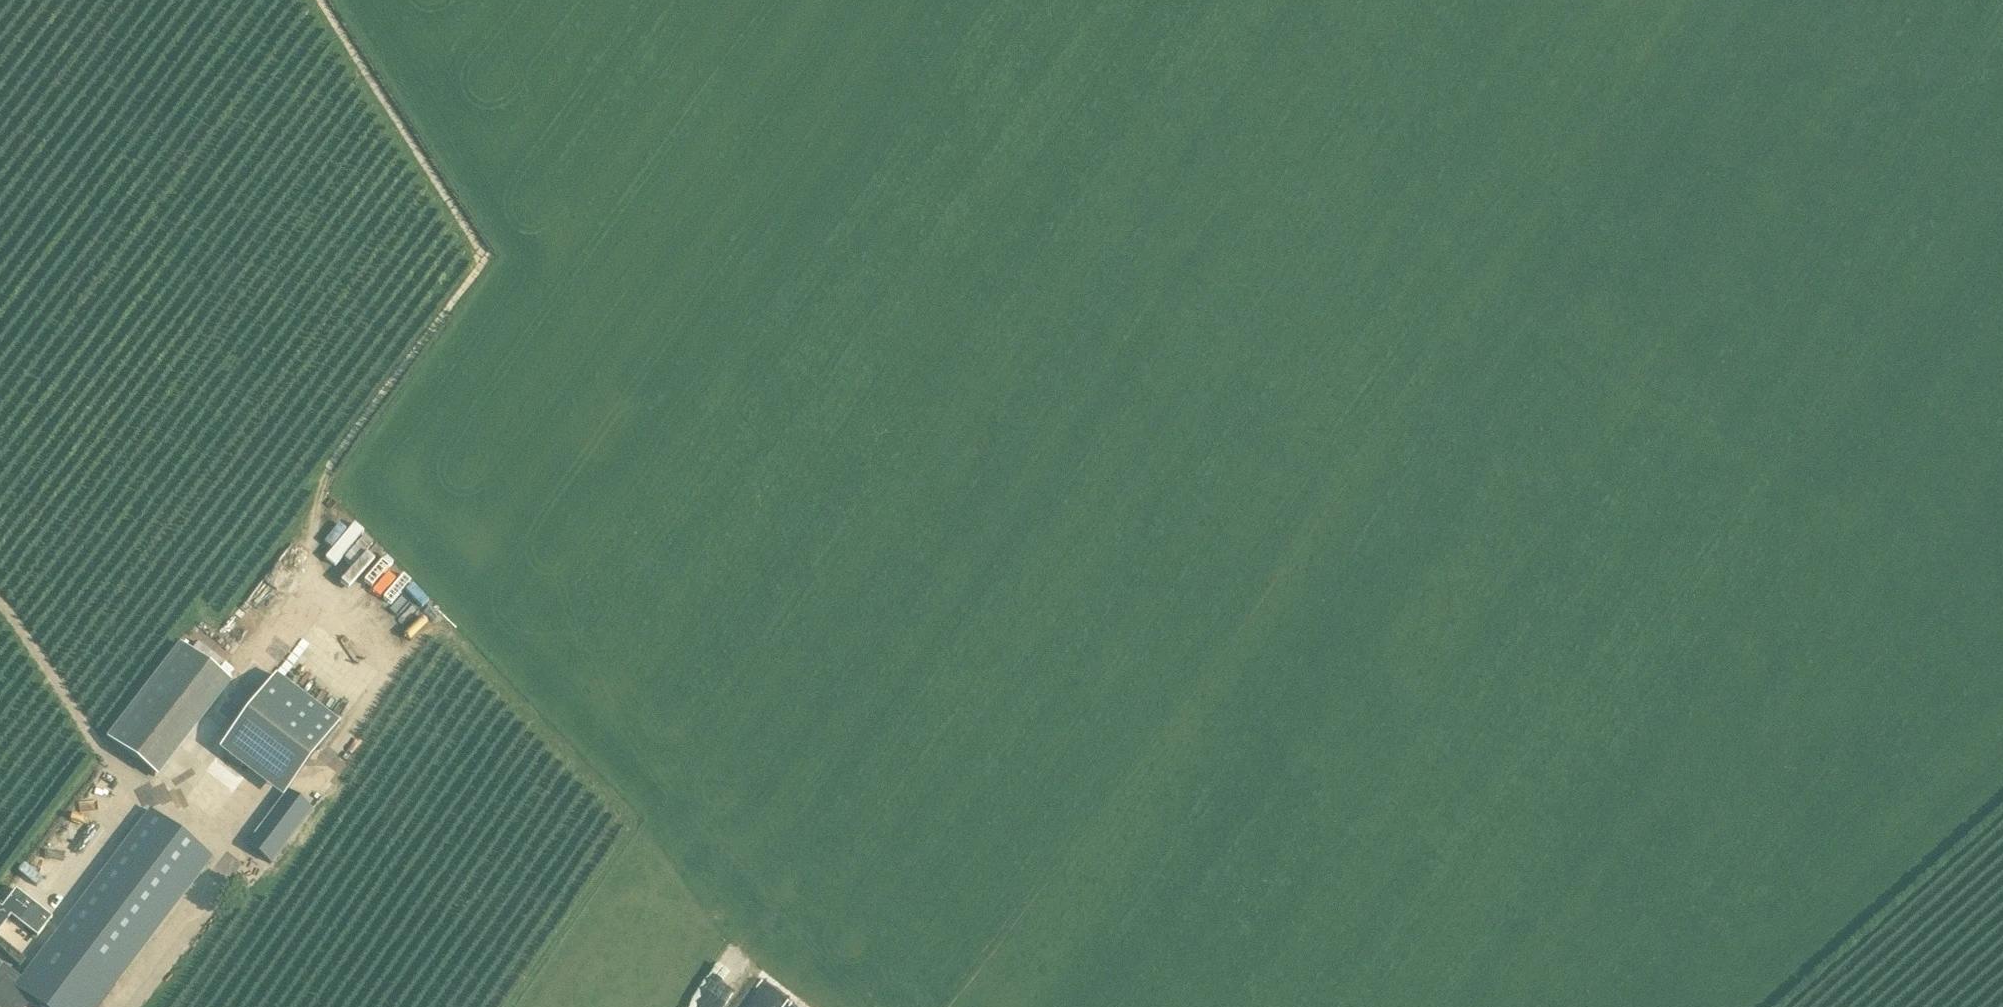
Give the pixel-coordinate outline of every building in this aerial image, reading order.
[(338,527),(345,534),(336,543),(344,552),(365,532),(349,516),(338,527)] [(409,579),(376,613),(397,632),(430,598),(409,579)] [(163,777),(231,679),(206,662),(219,642),(201,630),(190,647),(178,639),(108,739),(163,777)] [(275,676),(259,697),(323,745),(338,724),(275,676)] [(270,863),(311,810),(287,792),(247,845),(270,863)] [(19,983),(15,988),(22,993),(41,1006),(99,1006),(211,858),(149,811),(19,983)] [(10,916),(37,937),(52,918),(16,889),(1,909),(0,909),(0,929),(10,916)] [(735,979),(712,968),(694,1006),(696,1006),(721,1006),(735,979)] [(7,974),(0,984),(0,1006),(12,1006),(22,993),(15,988),(19,983),(7,974)]
